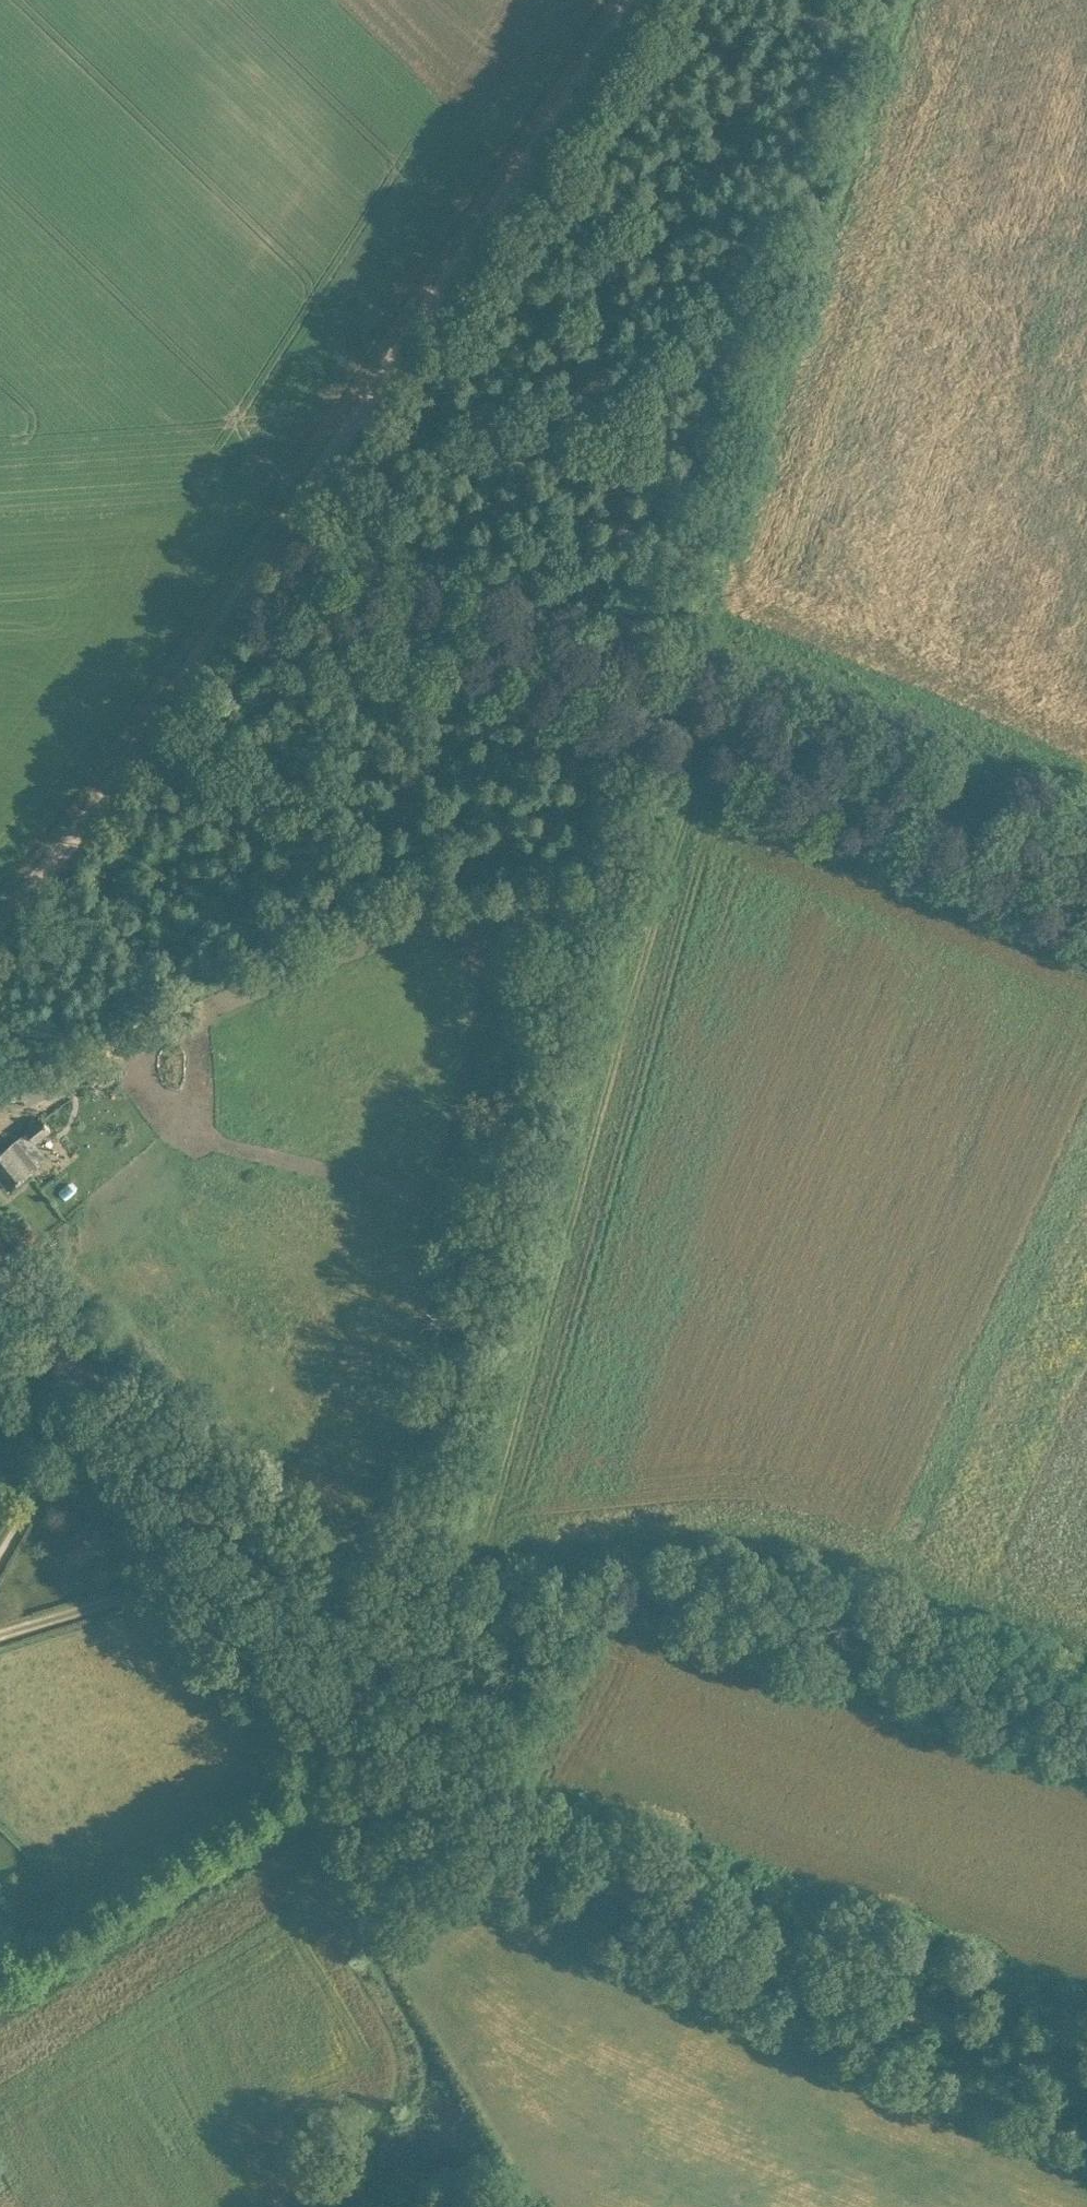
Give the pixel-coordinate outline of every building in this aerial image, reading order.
[(28,1105),(73,1085),(65,1066),(87,1056),(82,1045),(69,1050),(68,1048),(54,1054),(57,1061),(16,1079),(28,1105)] [(37,1141),(52,1130),(43,1118),(28,1130),(37,1141)] [(27,1176),(39,1167),(17,1139),(0,1153),(0,1178),(10,1190),(27,1176)]
